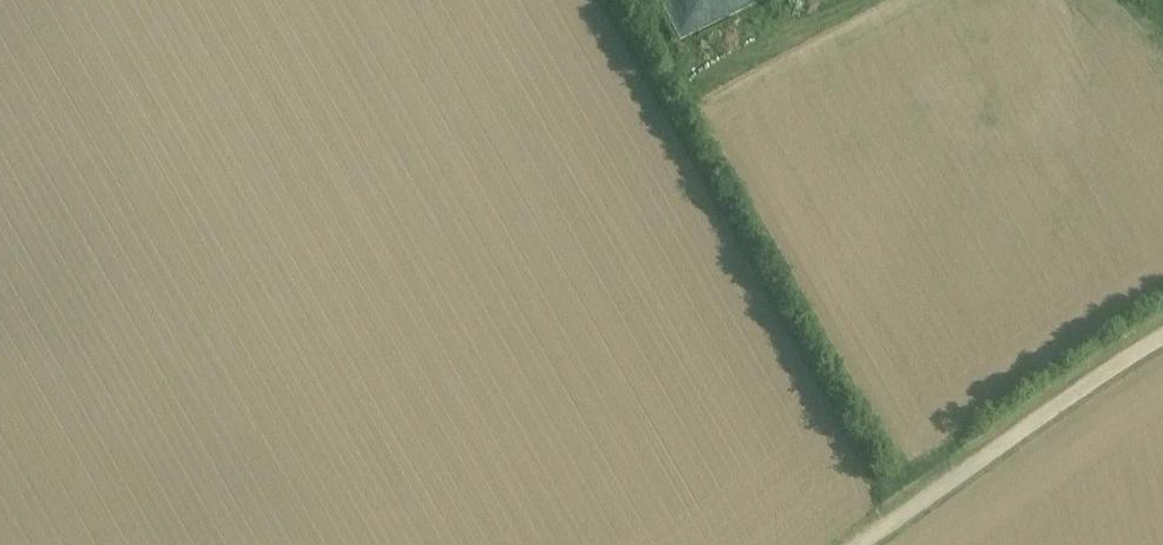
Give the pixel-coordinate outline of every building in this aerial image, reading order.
[(677,41),(777,0),(661,0),(677,41)]
